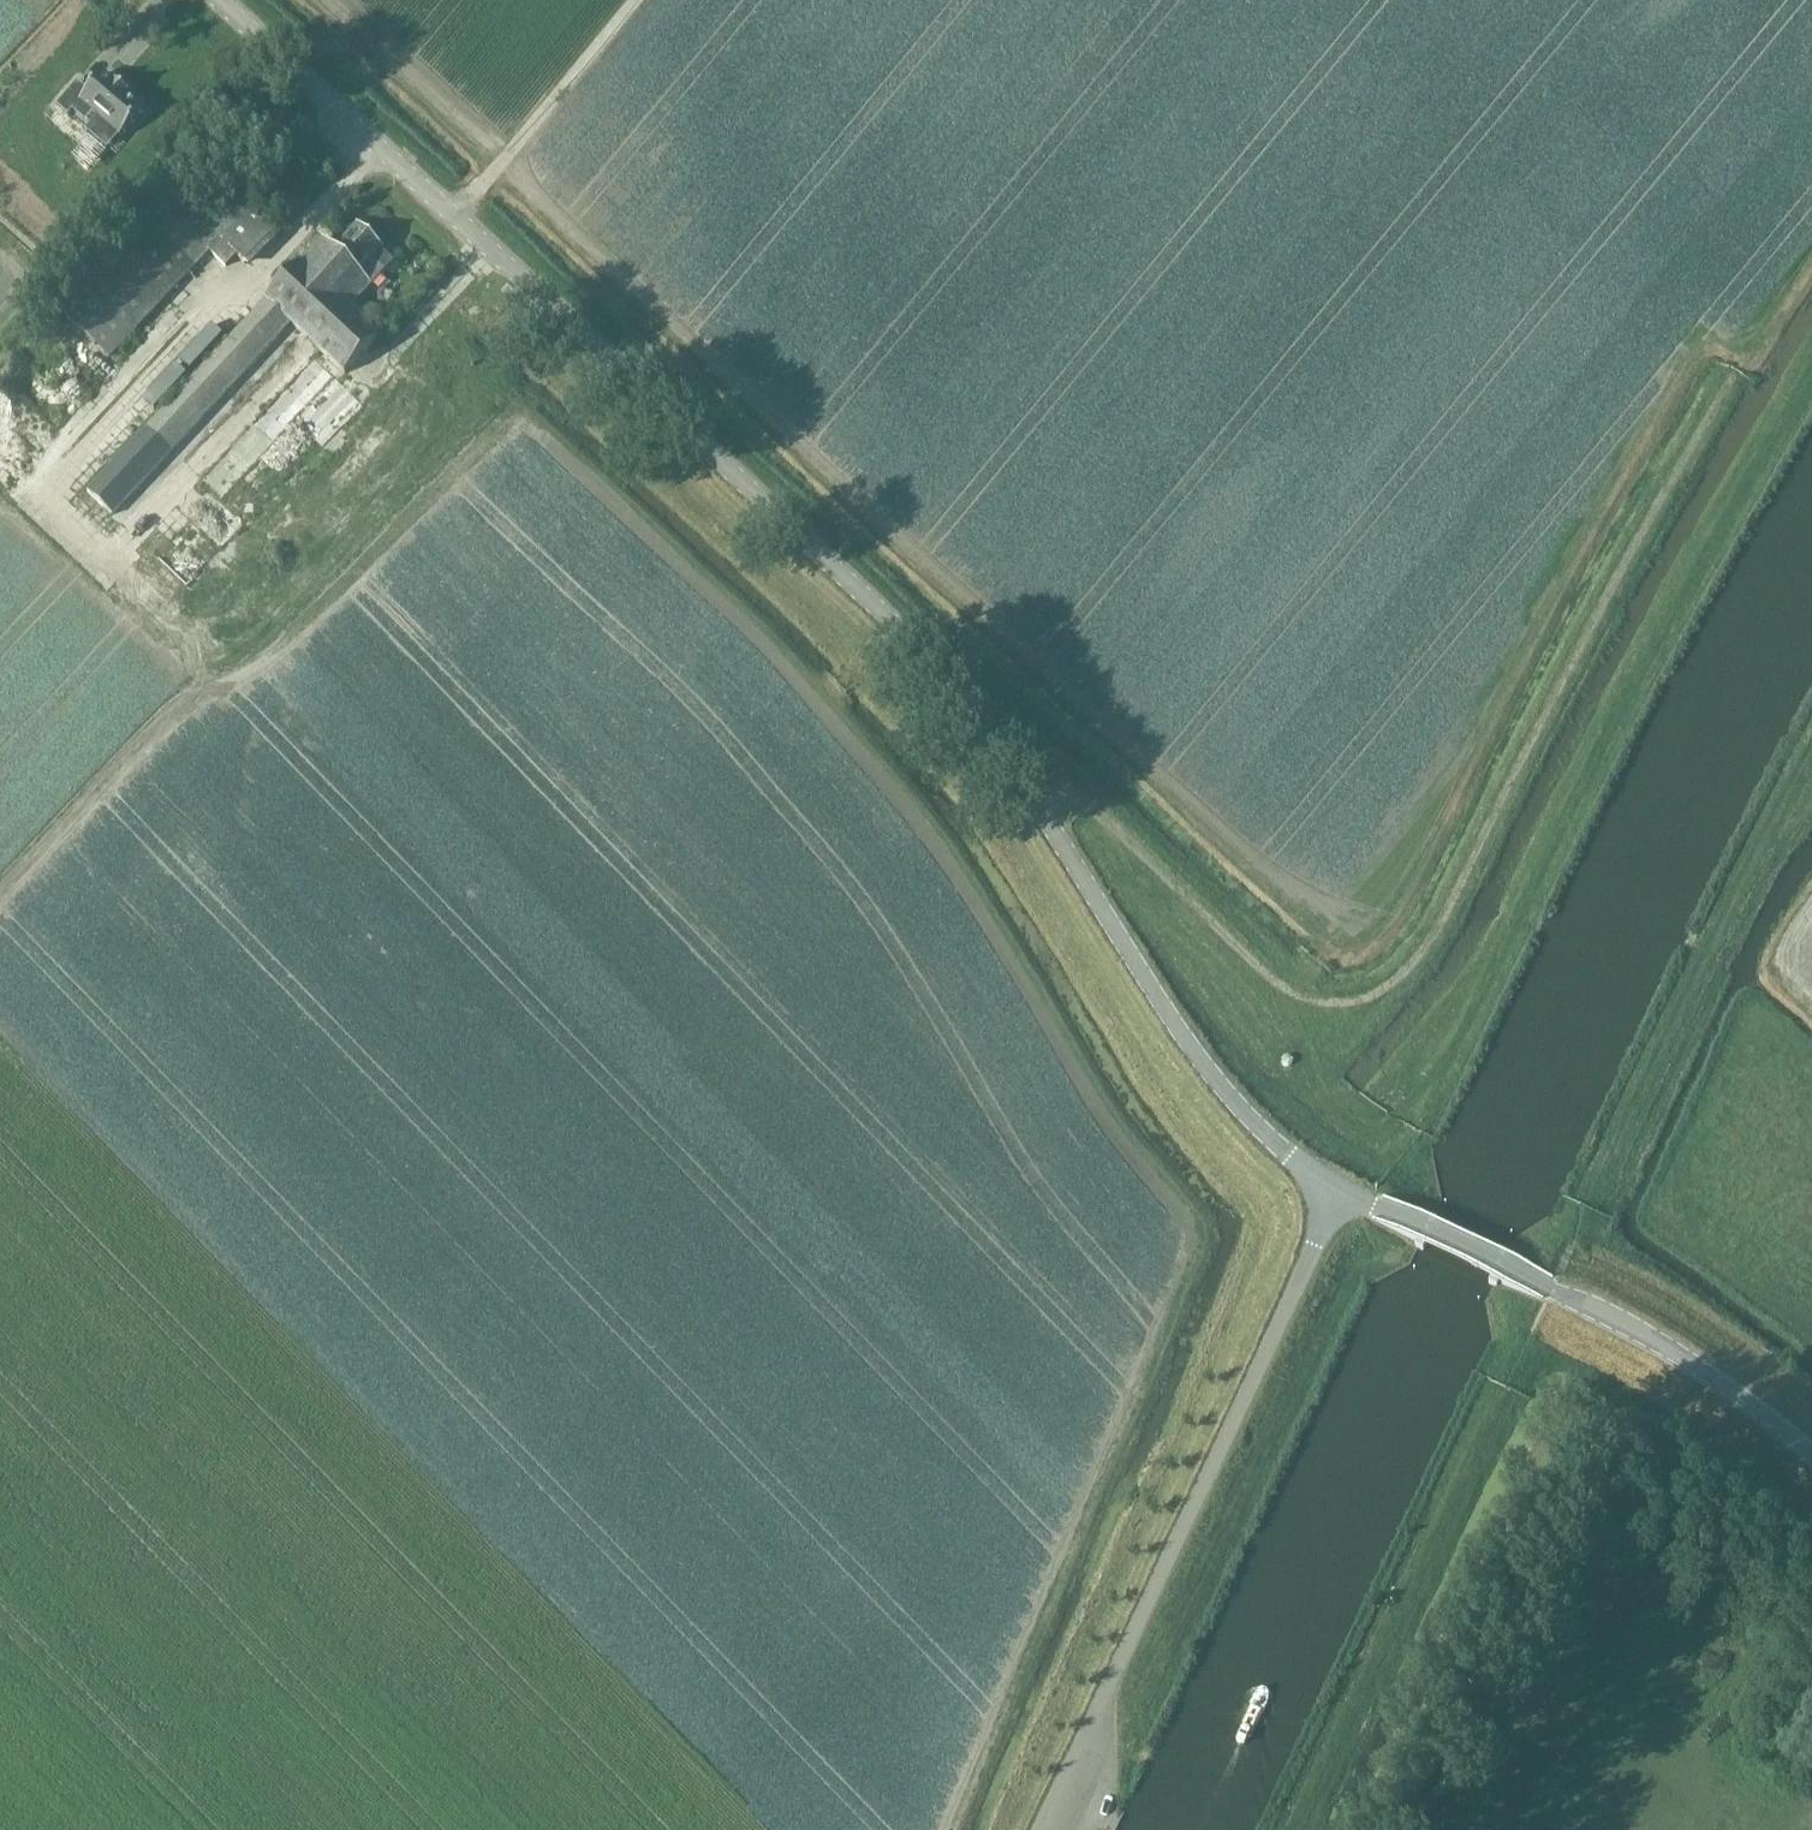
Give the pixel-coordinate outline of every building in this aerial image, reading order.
[(114,147),(147,110),(106,76),(91,93),(80,83),(59,107),(70,116),(74,112),(89,126),(85,131),(86,132),(90,127),(114,147)] [(223,183),(186,206),(212,247),(249,223),(223,183)] [(323,237),(264,300),(341,371),(374,335),(347,309),(393,259),(356,225),(335,247),(323,237)] [(170,261),(150,283),(182,314),(203,292),(170,261)] [(149,284),(129,305),(161,336),(182,314),(149,284)] [(59,327),(82,342),(101,314),(78,299),(59,327)] [(128,306),(107,328),(140,359),(161,337),(128,306)] [(220,308),(200,330),(233,361),(253,339),(220,308)] [(107,329),(86,350),(119,381),(140,359),(107,329)] [(199,331),(179,353),(212,383),(232,361),(199,331)] [(86,351),(65,373),(98,404),(118,382),(86,351)] [(178,353),(158,375),(190,406),(211,384),(178,353)] [(271,355),(250,377),(283,408),(303,386),(271,355)] [(65,374),(44,395),(77,426),(97,404),(65,374)] [(157,376),(137,398),(169,428),(190,406),(157,376)] [(250,378),(229,400),(262,430),(282,409),(250,378)] [(136,398),(116,420),(148,451),(169,429),(136,398)] [(229,400),(208,422),(241,453),(261,431),(229,400)] [(321,403),(301,424),(333,455),(354,433),(321,403)] [(115,421),(94,443),(127,473),(148,452),(115,421)] [(207,423),(187,445),(220,476),(240,454),(207,423)] [(300,425),(279,447),(312,478),(333,456),(300,425)] [(94,443),(73,465),(106,496),(126,474),(94,443)] [(186,445),(166,467),(199,498),(219,476),(186,445)] [(279,448),(258,469),(291,500),(312,478),(279,448)] [(73,466),(52,488),(85,518),(105,497),(73,466)] [(165,468),(145,490),(177,521),(198,499),(165,468)] [(258,470),(237,492),(270,523),(290,501),(258,470)] [(18,489),(0,473),(0,508),(18,489)] [(144,490),(124,512),(156,543),(177,521),(144,490)] [(237,493),(216,514),(249,545),(269,523),(237,493)] [(123,513),(102,535),(135,566),(156,544),(123,513)] [(215,515),(195,537),(228,568),(248,546),(215,515)] [(194,538),(174,560),(207,590),(227,568),(194,538)] [(173,560),(153,582),(185,613),(206,591),(173,560)]
